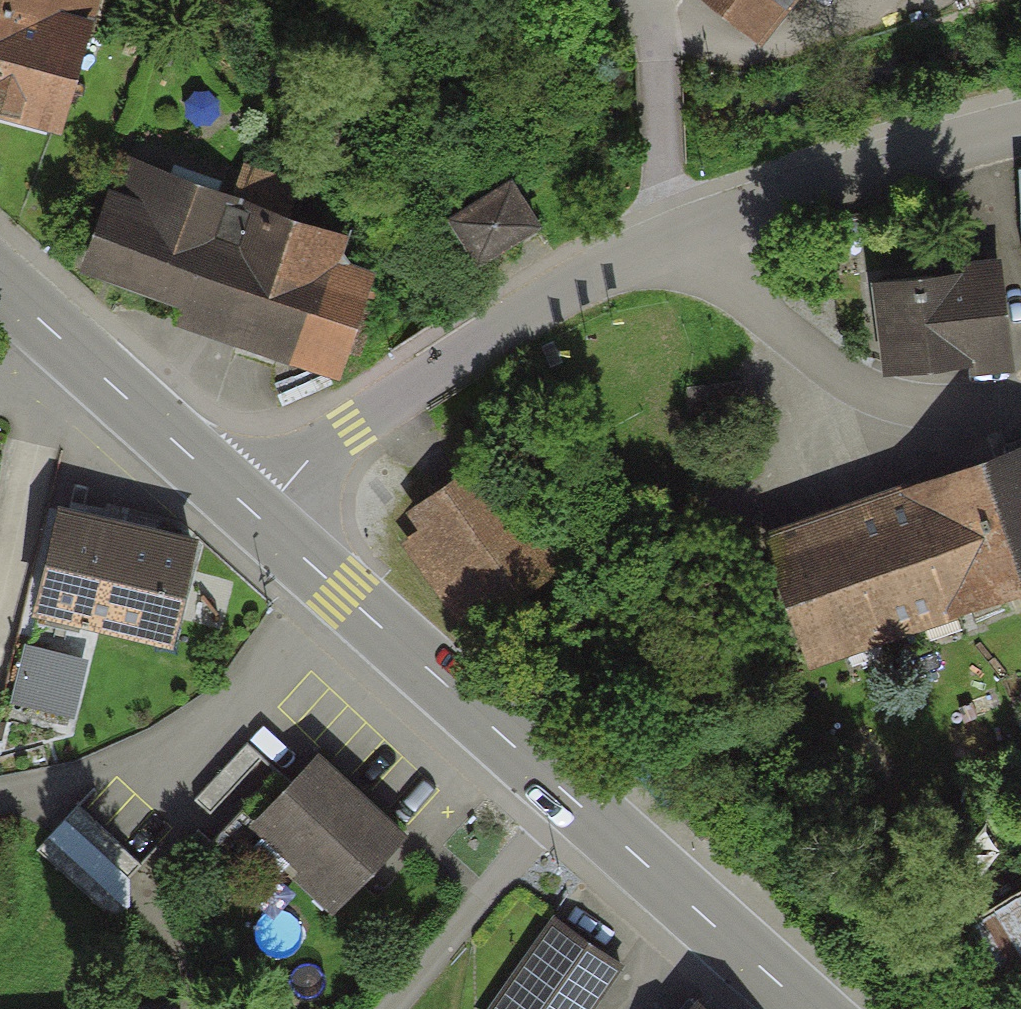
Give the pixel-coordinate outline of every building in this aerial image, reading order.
[(57,120),(92,0),(0,0),(0,103),(57,120)] [(760,30),(784,0),(722,0),(760,30)] [(94,260),(347,349),(368,287),(333,235),(285,219),(297,185),(248,168),(236,201),(128,163),(94,260)] [(543,218),(514,173),(445,218),(474,263),(543,218)] [(1004,352),(994,268),(878,281),(888,365),(1004,352)] [(744,380),(687,387),(690,416),(747,409),(744,380)] [(468,630),(565,559),(485,450),(406,508),(418,524),(400,538),(468,630)] [(769,543),(808,653),(1020,577),(1020,454),(769,543)] [(168,634),(191,541),(61,510),(39,603),(168,634)] [(81,657),(29,645),(16,700),(68,712),(81,657)] [(261,756),(246,741),(193,797),(209,812),(261,756)] [(400,835),(317,757),(291,783),(256,820),(306,866),(299,874),(334,906),(400,835)] [(291,783),(276,769),(210,839),(198,828),(152,877),(168,893),(213,845),(223,855),(256,820),(291,783)] [(141,862),(79,804),(64,820),(127,878),(141,862)] [(128,905),(49,833),(35,848),(114,920),(128,905)] [(554,917),(490,1008),(588,1008),(619,964),(554,917)]
